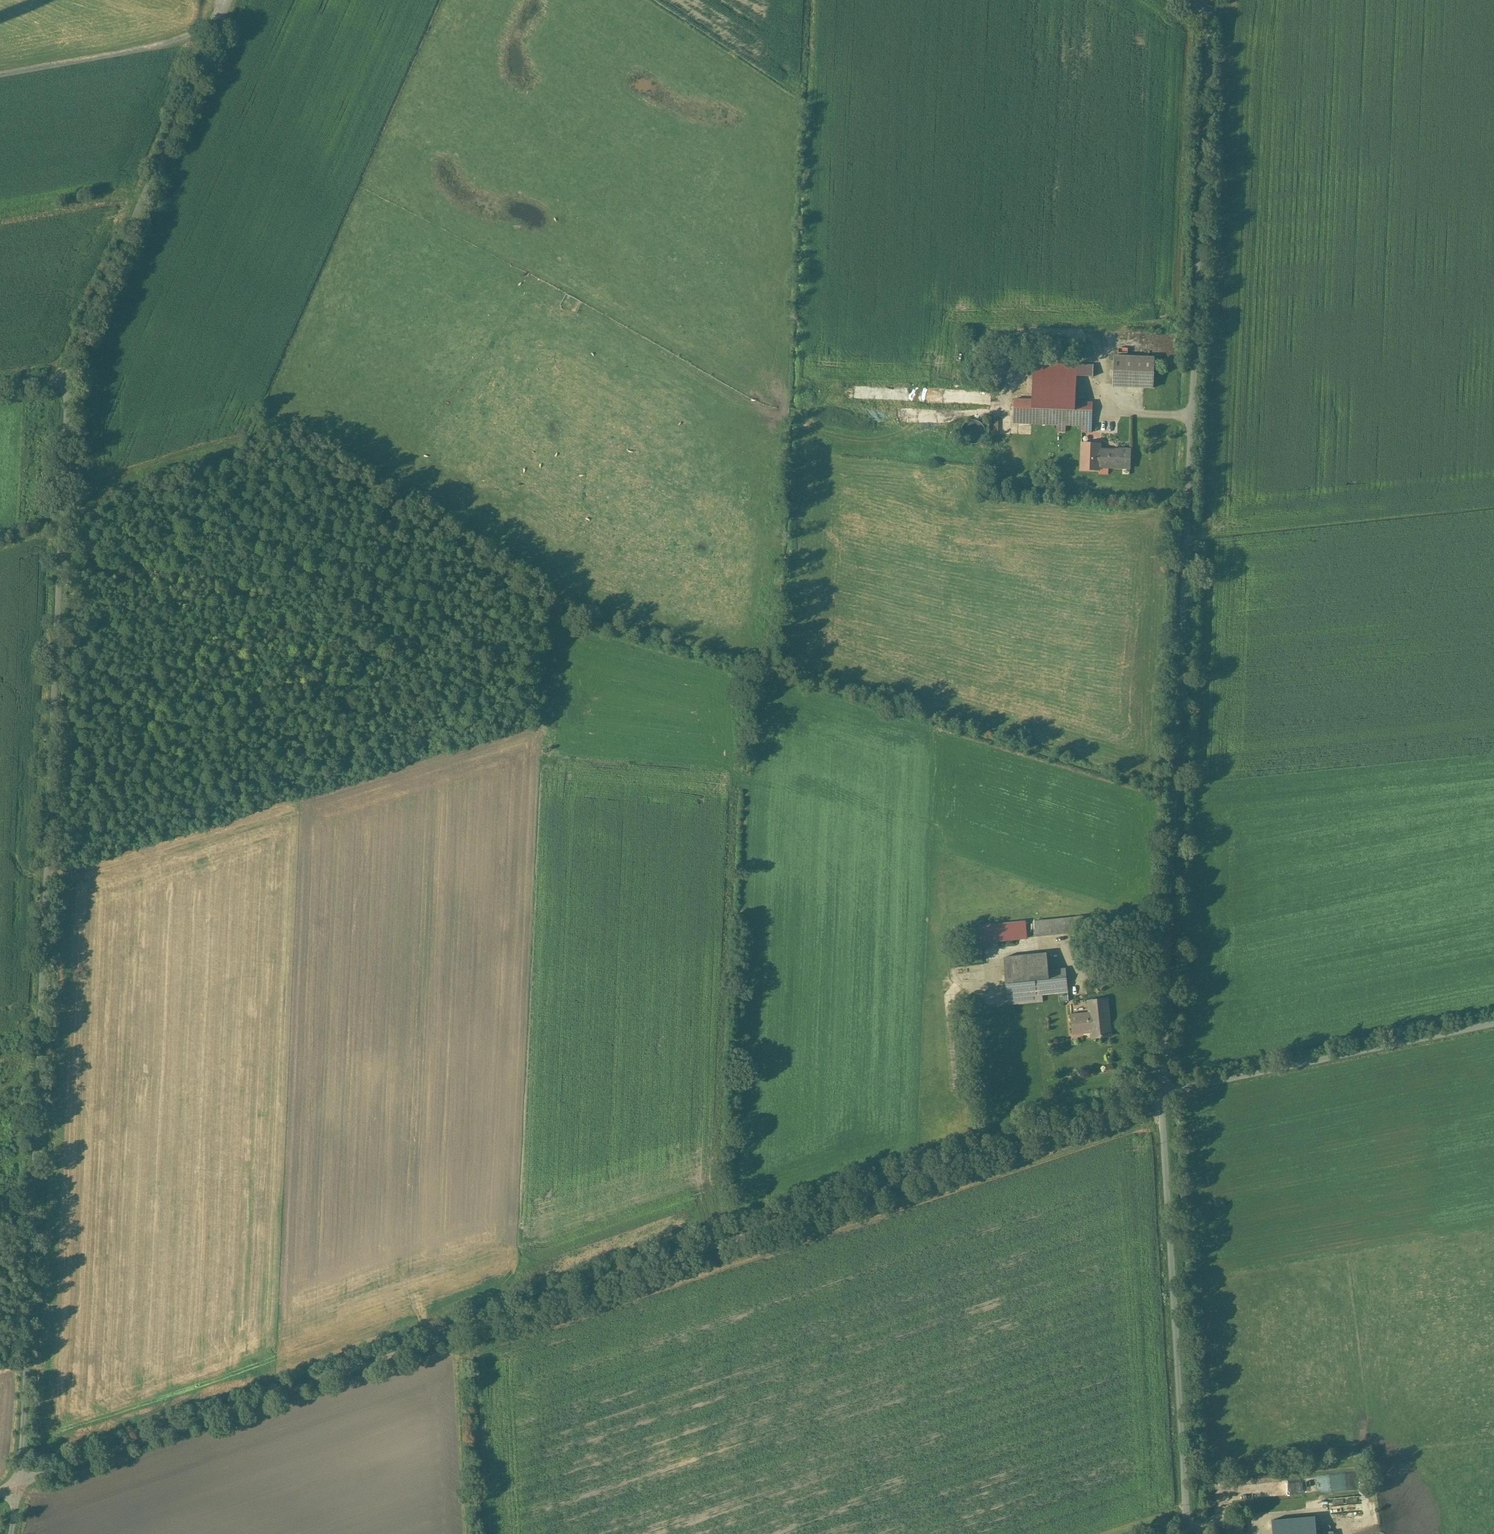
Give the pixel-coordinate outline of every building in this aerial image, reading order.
[(1155,358),(1115,357),(1113,387),(1153,388),(1155,358)] [(1094,366),(1033,364),(1032,409),(1031,424),(1057,425),(1057,432),(1066,432),(1066,426),(1083,426),(1082,433),(1091,433),(1092,403),(1076,402),(1077,377),(1093,377),(1094,366)] [(984,437),(985,433),(984,428),(981,424),(977,422),(973,421),(968,422),(964,425),(962,429),(961,433),(962,438),(965,442),(969,444),(973,445),(978,444),(982,441),(984,437)] [(1100,445),(1082,444),(1081,470),(1099,471),(1099,467),(1130,469),(1131,450),(1120,450),(1120,451),(1100,450),(1100,445)] [(1084,917),(1033,922),(1035,937),(1085,932),(1084,917)] [(1025,922),(971,928),(972,944),(1027,938),(1025,922)] [(1047,954),(1004,958),(1008,999),(1033,996),(1034,1003),(1043,1002),(1042,995),(1059,994),(1059,1003),(1069,1002),(1066,969),(1049,971),(1047,954)] [(1106,1000),(1089,1002),(1090,1014),(1072,1016),(1072,1014),(1071,1015),(1073,1035),(1074,1035),(1074,1034),(1096,1032),(1096,1038),(1110,1037),(1106,1000)] [(1272,1521),(1273,1533),(1317,1533),(1315,1517),(1272,1521)] [(1223,1525),(1223,1533),(1244,1533),(1243,1524),(1223,1525)]
